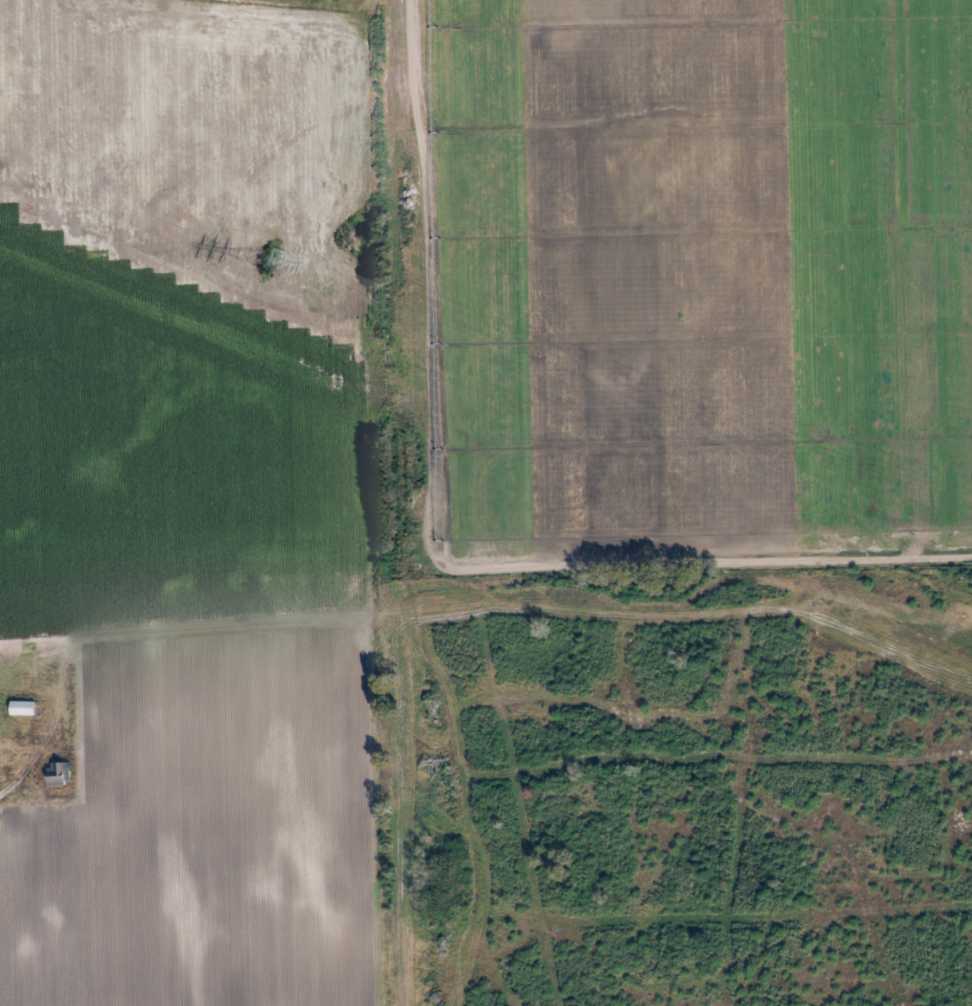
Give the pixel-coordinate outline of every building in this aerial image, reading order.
[(35,702),(11,701),(11,715),(35,715),(35,702)] [(72,784),(71,762),(49,763),(50,785),(72,784)]
